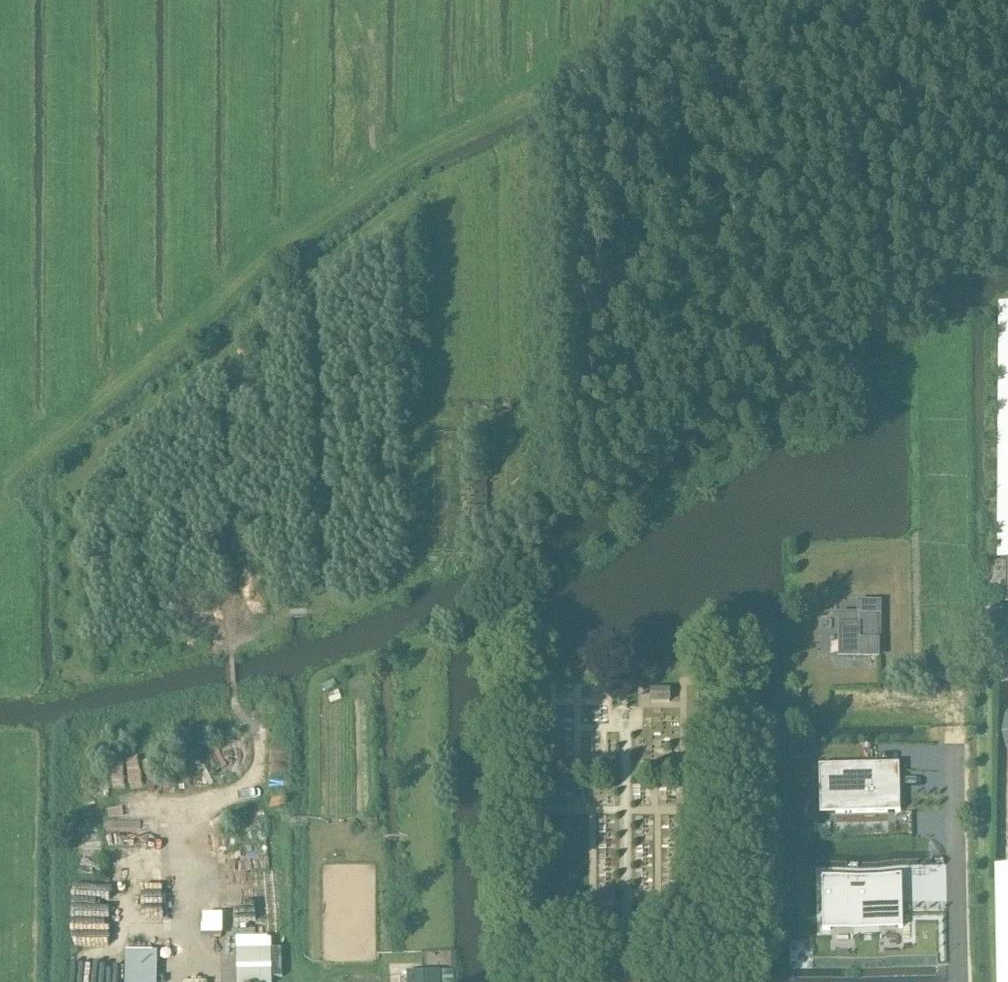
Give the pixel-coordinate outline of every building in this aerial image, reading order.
[(841,616),(840,628),(843,628),(843,659),(879,659),(879,616),(880,616),(880,604),(860,603),(860,616),(841,616)] [(672,690),(654,690),(654,703),(672,702),(672,690)] [(339,691),(328,695),(331,704),(342,700),(339,691)] [(900,766),(820,767),(821,815),(901,814),(900,766)] [(907,879),(827,884),(830,932),(910,927),(907,879)] [(282,977),(281,950),(272,951),(272,977),(282,977)] [(126,981),(152,981),(152,952),(126,952),(126,981)] [(424,972),(425,981),(442,981),(441,971),(424,972)]
